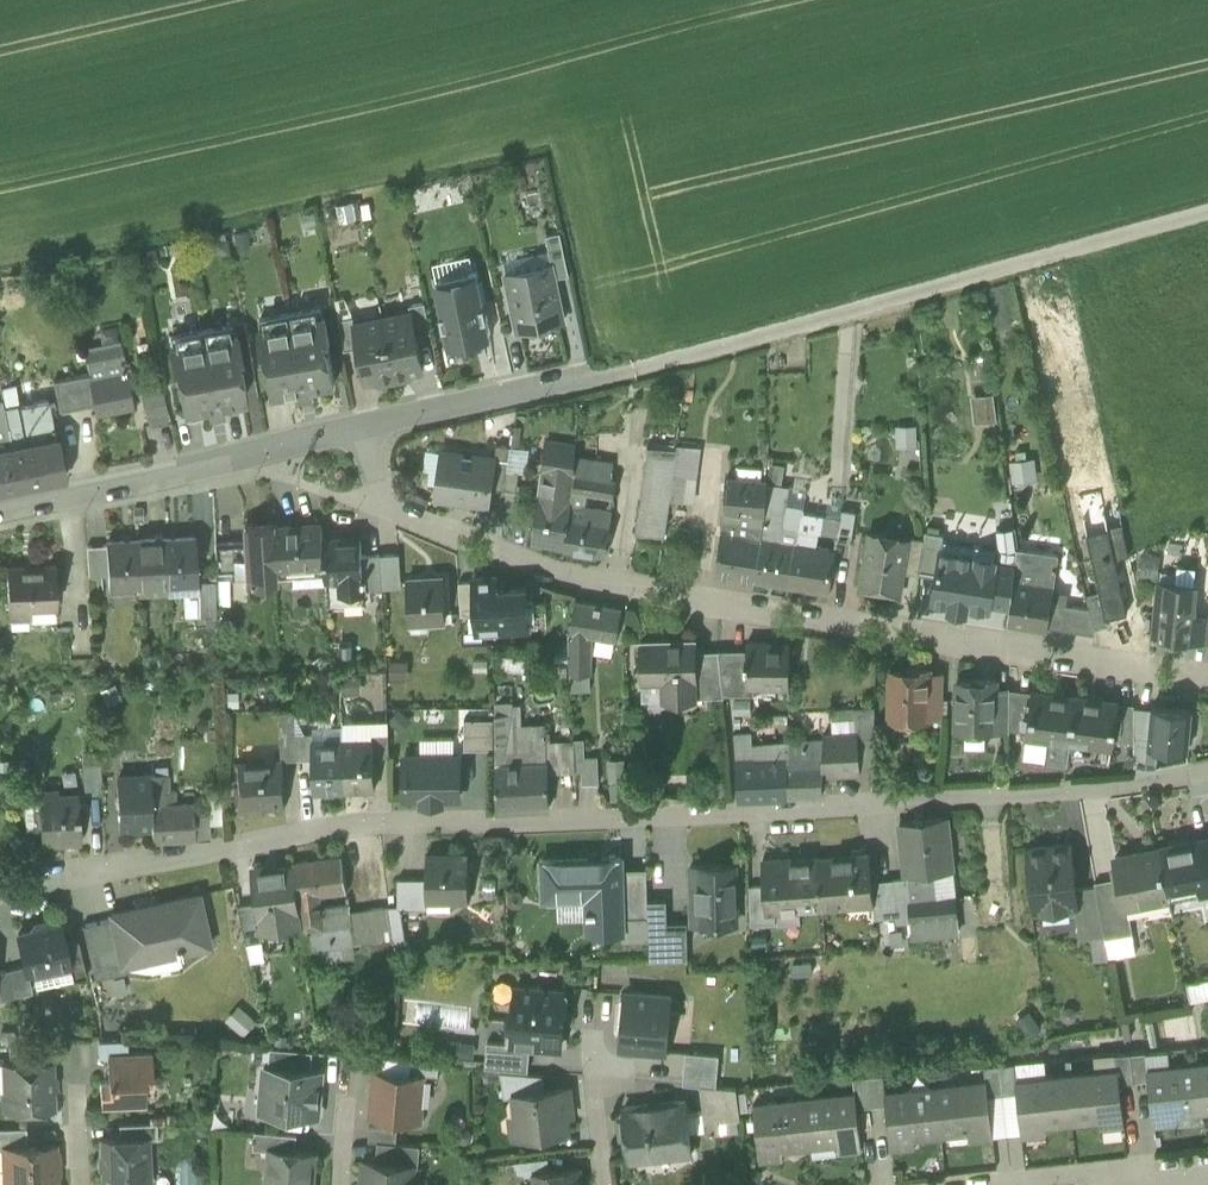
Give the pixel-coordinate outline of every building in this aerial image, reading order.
[(553,264),(556,278),(570,275),(561,233),(547,236),(553,264)] [(506,274),(518,330),(565,320),(556,278),(553,264),(506,274)] [(449,346),(456,345),(476,341),(484,339),(491,338),(487,318),(488,318),(485,305),(484,305),(478,278),(477,273),(472,274),(435,282),(437,287),(442,314),(441,314),(444,327),(445,327),(449,346)] [(413,313),(417,335),(432,332),(425,302),(410,305),(412,313),(413,313)] [(261,319),(263,328),(323,317),(322,307),(295,312),(261,319)] [(412,313),(384,318),(395,374),(424,369),(417,335),(413,313),(412,313)] [(326,316),(323,317),(263,328),(260,329),(263,344),(264,354),(267,353),(275,394),(298,389),(300,397),(313,395),(312,387),(336,382),(328,342),(331,341),(326,316)] [(339,319),(345,349),(359,347),(355,324),(356,324),(354,316),(339,319)] [(366,380),(395,374),(384,318),(356,324),(355,324),(359,347),(366,380)] [(170,335),(172,345),(233,334),(231,324),(170,335)] [(236,333),(233,334),(172,345),(169,345),(174,370),(177,370),(184,410),(208,406),(210,414),(223,412),(221,403),(245,399),(238,358),(241,358),(236,333)] [(475,347),(474,348),(485,346),(484,339),(476,341),(476,345),(475,347)] [(476,345),(476,341),(456,345),(457,352),(471,349),(474,348),(475,347),(476,345)] [(85,350),(88,367),(124,360),(120,342),(85,350)] [(126,372),(124,360),(88,367),(90,374),(91,379),(126,372)] [(127,372),(126,372),(91,379),(95,402),(97,415),(133,409),(133,408),(127,372)] [(56,380),(61,408),(95,402),(91,379),(90,374),(56,380)] [(1,387),(3,399),(5,409),(18,406),(15,385),(1,387)] [(153,426),(172,421),(165,390),(146,394),(153,426)] [(976,395),(979,423),(1002,421),(999,392),(976,395)] [(12,444),(8,427),(5,409),(3,399),(0,400),(0,447),(12,444)] [(5,409),(8,427),(52,418),(49,400),(18,406),(5,409)] [(12,444),(13,453),(57,445),(52,418),(8,427),(12,444)] [(901,426),(901,443),(920,444),(920,426),(901,426)] [(577,458),(577,444),(547,439),(545,455),(577,459),(577,458)] [(1017,442),(1017,457),(1034,458),(1034,443),(1017,442)] [(12,444),(0,447),(0,491),(19,486),(13,453),(12,444)] [(63,477),(57,445),(13,453),(19,486),(63,477)] [(491,488),(506,490),(508,470),(511,447),(497,445),(495,459),(491,488)] [(697,477),(700,447),(678,445),(677,450),(674,475),(697,477)] [(665,537),(670,500),(674,475),(677,450),(649,446),(637,533),(665,537)] [(531,449),(511,447),(508,470),(527,472),(531,449)] [(473,503),(489,505),(491,488),(495,459),(442,452),(436,498),(451,500),(452,498),(473,501),(473,503)] [(542,473),(573,476),(574,471),(577,459),(545,455),(542,473)] [(577,459),(574,471),(611,478),(614,464),(577,458),(577,459)] [(1040,458),(1015,460),(1016,480),(1042,478),(1040,458)] [(768,484),(782,486),(784,465),(769,463),(768,484)] [(617,479),(611,478),(574,471),(573,476),(576,476),(574,491),(587,493),(614,497),(617,479)] [(542,473),(539,495),(573,500),(574,491),(576,476),(573,476),(542,473)] [(697,477),(674,475),(670,500),(693,503),(697,477)] [(725,510),(765,514),(766,484),(727,480),(725,510)] [(766,484),(765,514),(764,524),(784,528),(787,505),(791,487),(782,486),(768,484),(766,484)] [(791,487),(787,505),(804,508),(808,490),(791,487)] [(587,493),(574,491),(573,500),(565,548),(606,555),(612,512),(585,508),(587,493)] [(565,548),(573,500),(539,495),(533,543),(565,548)] [(804,512),(804,508),(787,505),(784,528),(781,542),(795,544),(798,545),(800,531),(803,512),(804,512)] [(1109,528),(1123,524),(1119,508),(1105,511),(1109,528)] [(762,539),(764,524),(765,514),(725,510),(722,533),(762,539)] [(839,539),(852,541),(857,513),(842,511),(841,518),(838,536),(838,539),(839,539)] [(1084,516),(1087,532),(1109,528),(1105,511),(1084,516)] [(819,534),(838,536),(841,518),(804,512),(803,512),(800,531),(819,534)] [(764,524),(762,539),(781,542),(784,528),(764,524)] [(1109,528),(1116,559),(1130,555),(1123,524),(1109,528)] [(276,568),(325,565),(324,542),(323,525),(274,528),(276,568)] [(277,580),(276,568),(274,528),(274,526),(245,528),(246,544),(248,579),(248,582),(277,580)] [(1000,549),(998,562),(1015,565),(1017,549),(1016,527),(996,529),(999,549),(1000,549)] [(1116,559),(1109,528),(1087,532),(1100,592),(1106,618),(1107,618),(1128,613),(1116,559)] [(800,531),(798,545),(817,548),(819,534),(800,531)] [(920,571),(936,573),(942,540),(943,540),(944,534),(925,531),(925,538),(920,571)] [(716,573),(755,580),(762,539),(722,533),(716,573)] [(862,589),(900,595),(903,572),(908,539),(907,539),(870,533),(870,539),(863,543),(862,551),(867,558),(862,589)] [(903,572),(920,574),(920,571),(925,538),(907,535),(907,539),(908,539),(903,572)] [(194,538),(166,539),(168,582),(196,580),(194,538)] [(137,583),(168,582),(166,539),(135,541),(137,583)] [(326,578),(342,577),(363,576),(362,556),(363,556),(362,539),(324,542),(325,565),(326,578)] [(795,544),(781,542),(762,539),(755,580),(788,586),(795,544)] [(1000,549),(999,549),(943,540),(942,540),(936,573),(932,601),(949,604),(949,610),(967,613),(968,607),(990,610),(992,602),(998,562),(1000,549)] [(109,585),(137,583),(135,541),(107,542),(107,545),(109,575),(109,585)] [(216,574),(231,573),(232,544),(215,544),(216,574)] [(246,544),(232,544),(231,573),(232,580),(248,579),(246,544)] [(837,551),(817,548),(798,545),(795,544),(788,586),(830,593),(837,551)] [(87,546),(89,576),(109,575),(107,545),(87,546)] [(1014,583),(1054,588),(1059,554),(1017,549),(1015,565),(1014,583)] [(400,554),(381,555),(383,589),(402,588),(400,554)] [(366,590),(383,589),(381,555),(363,556),(362,556),(363,576),(364,590),(366,590)] [(998,562),(992,602),(1011,606),(1014,583),(1015,565),(998,562)] [(8,609),(8,620),(28,619),(29,619),(29,608),(55,607),(57,607),(56,566),(7,567),(8,609)] [(364,590),(363,576),(342,577),(343,594),(366,592),(366,590),(364,590)] [(476,615),(477,632),(529,629),(527,589),(498,591),(497,577),(474,579),(474,581),(476,615)] [(407,581),(410,622),(447,620),(444,579),(407,581)] [(459,582),(461,615),(476,615),(474,581),(459,582)] [(1164,639),(1194,642),(1196,622),(1191,621),(1194,584),(1161,581),(1158,612),(1166,613),(1164,639)] [(1052,603),(1054,588),(1014,583),(1011,606),(1009,622),(1028,625),(1028,627),(1045,629),(1046,628),(1048,628),(1048,627),(1052,603)] [(199,585),(201,617),(216,617),(215,584),(199,585)] [(1090,608),(1067,605),(1052,603),(1048,627),(1063,629),(1097,634),(1095,629),(1109,625),(1107,618),(1106,618),(1100,592),(1087,595),(1090,608)] [(590,675),(592,675),(593,637),(617,642),(622,609),(606,606),(606,605),(597,604),(596,604),(576,601),(570,633),(569,653),(571,675),(590,675)] [(28,619),(28,624),(56,623),(55,607),(29,608),(29,619),(28,619)] [(663,681),(664,699),(699,698),(698,690),(697,650),(697,641),(644,643),(645,681),(663,681)] [(755,683),(790,683),(790,647),(770,647),(770,643),(748,643),(747,650),(747,683),(755,683)] [(698,690),(724,689),(720,650),(697,650),(698,690)] [(747,650),(720,650),(724,689),(724,695),(754,695),(755,683),(747,683),(747,650)] [(898,723),(911,724),(916,719),(929,719),(929,715),(943,715),(943,697),(929,696),(930,672),(930,670),(909,669),(909,672),(891,671),(890,719),(893,719),(898,723)] [(929,696),(943,697),(944,673),(930,672),(929,696)] [(571,675),(572,692),(591,691),(590,675),(571,675)] [(969,734),(982,735),(987,730),(1009,731),(1009,711),(995,712),(996,687),(996,680),(975,680),(975,682),(958,682),(956,729),(964,729),(969,734)] [(995,712),(1009,711),(1010,687),(996,687),(995,712)] [(1098,703),(1076,700),(1054,697),(1055,695),(1034,693),(1033,696),(1029,727),(1028,735),(1049,738),(1046,760),(1069,763),(1071,741),(1114,746),(1115,739),(1119,708),(1119,703),(1099,701),(1098,703)] [(1010,724),(1029,727),(1033,696),(1010,694),(1010,724)] [(496,707),(500,811),(551,809),(550,773),(549,744),(548,728),(521,729),(520,706),(496,707)] [(1150,738),(1149,746),(1148,760),(1158,761),(1159,747),(1189,750),(1193,711),(1153,707),(1153,711),(1150,738)] [(1153,711),(1133,709),(1119,708),(1115,739),(1134,742),(1134,738),(1150,738),(1153,711)] [(861,734),(862,766),(875,766),(876,709),(856,710),(857,719),(857,734),(861,734)] [(834,711),(834,720),(857,719),(856,710),(834,711)] [(465,750),(494,749),(494,720),(465,720),(465,750)] [(374,741),(375,759),(390,758),(389,731),(372,732),(372,741),(374,741)] [(313,734),(297,735),(298,761),(313,760),(312,744),(314,743),(313,734)] [(742,799),(787,797),(787,780),(788,763),(789,763),(790,744),(765,745),(765,734),(736,735),(742,799)] [(827,735),(826,741),(824,777),(863,776),(862,766),(861,734),(857,734),(827,735)] [(284,762),(298,761),(297,735),(283,735),(284,762)] [(372,741),(344,742),(345,791),(376,790),(375,759),(374,741),(372,741)] [(790,742),(790,744),(789,763),(788,763),(787,780),(787,797),(823,796),(824,777),(826,741),(790,742)] [(314,792),(345,791),(344,742),(314,743),(312,744),(313,760),(314,792)] [(549,744),(550,773),(576,772),(575,743),(549,744)] [(585,743),(575,743),(576,772),(582,771),(582,759),(585,759),(585,743)] [(423,803),(443,802),(443,798),(460,798),(460,757),(405,757),(406,798),(423,798),(423,803)] [(629,799),(627,757),(612,758),(614,799),(629,799)] [(583,785),(599,784),(598,758),(585,759),(582,759),(582,771),(583,785)] [(82,763),(84,794),(103,793),(101,762),(82,763)] [(237,764),(239,807),(286,805),(284,762),(237,764)] [(151,804),(169,803),(168,790),(168,775),(150,776),(151,804)] [(121,827),(152,825),(151,804),(150,776),(118,777),(121,827)] [(208,792),(210,824),(222,824),(220,791),(208,792)] [(59,796),(47,796),(38,797),(40,842),(63,841),(63,835),(80,834),(78,795),(59,796)] [(193,802),(176,803),(169,803),(151,804),(152,825),(153,841),(194,839),(193,813),(193,802)] [(193,813),(194,839),(209,838),(208,812),(193,813)] [(906,877),(953,872),(947,818),(900,824),(906,877)] [(1161,853),(1169,894),(1198,888),(1198,892),(1207,890),(1207,846),(1207,840),(1160,849),(1161,853)] [(1042,913),(1042,915),(1070,911),(1070,910),(1076,909),(1078,909),(1076,890),(1071,845),(1026,850),(1033,914),(1042,913)] [(1170,898),(1169,894),(1161,853),(1139,857),(1138,854),(1116,858),(1121,884),(1125,906),(1128,905),(1170,898)] [(870,855),(820,859),(824,908),(847,906),(846,900),(871,898),(874,897),(873,883),(870,855)] [(427,893),(428,893),(452,893),(452,899),(469,898),(469,856),(427,856),(427,879),(427,893)] [(294,864),(295,867),(302,926),(305,950),(354,944),(350,913),(351,913),(350,905),(339,906),(340,914),(323,916),(320,895),(346,891),(342,858),(294,864)] [(588,897),(589,934),(624,933),(623,920),(622,871),(622,858),(544,860),(545,899),(588,897)] [(776,912),(824,908),(820,859),(792,861),(792,859),(763,861),(765,885),(768,912),(776,912)] [(692,899),(693,924),(737,923),(736,866),(691,867),(692,889),(699,889),(700,899),(692,899)] [(300,927),(302,926),(295,867),(253,873),(257,904),(260,932),(262,932),(263,932),(263,929),(300,924),(300,927)] [(623,920),(649,920),(648,901),(647,872),(622,871),(623,920)] [(958,917),(953,872),(906,877),(907,880),(911,922),(958,917)] [(399,879),(400,907),(402,908),(428,908),(428,893),(427,893),(427,879),(399,879)] [(907,880),(893,881),(895,917),(896,923),(911,922),(907,880)] [(873,919),(895,917),(893,881),(873,883),(874,897),(871,898),(873,919)] [(1121,884),(1096,888),(1105,938),(1133,933),(1128,905),(1125,906),(1121,884)] [(749,886),(750,926),(777,924),(776,912),(768,912),(765,885),(749,886)] [(1080,941),(1105,938),(1096,888),(1076,890),(1078,909),(1076,909),(1080,941)] [(452,908),(452,899),(452,893),(428,893),(428,908),(452,908)] [(123,960),(147,954),(175,948),(176,953),(210,945),(198,894),(111,913),(112,918),(121,960),(123,960)] [(667,901),(648,901),(649,920),(650,945),(650,962),(688,961),(687,923),(668,923),(667,901)] [(239,906),(247,943),(263,941),(262,932),(260,932),(257,904),(239,906)] [(407,945),(402,908),(400,907),(390,907),(395,945),(407,945)] [(350,913),(354,944),(393,939),(389,908),(351,913),(350,913)] [(960,935),(958,917),(911,922),(913,940),(960,935)] [(82,924),(94,978),(125,971),(123,960),(121,960),(112,918),(82,924)] [(26,970),(27,970),(69,961),(65,942),(61,924),(19,933),(19,932),(18,932),(25,963),(26,970)] [(69,961),(73,980),(87,977),(79,940),(65,942),(69,961)] [(179,965),(176,953),(175,948),(147,954),(150,971),(179,965)] [(73,980),(69,961),(27,970),(29,978),(34,977),(36,989),(73,981),(73,980)] [(25,963),(7,967),(13,994),(32,990),(29,978),(27,970),(26,970),(25,963)] [(13,994),(7,967),(0,969),(0,997),(13,994)] [(1191,1003),(1207,999),(1207,980),(1187,984),(1191,1003)] [(531,1046),(561,1048),(564,1016),(560,1016),(562,991),(517,987),(515,1004),(511,1003),(507,1043),(507,1044),(531,1046)] [(621,1048),(666,1051),(671,997),(626,993),(621,1048)] [(469,1025),(470,1004),(418,1003),(418,1024),(469,1025)] [(99,1041),(99,1055),(107,1054),(130,1054),(130,1039),(126,1040),(101,1041),(99,1041)] [(486,1067),(529,1071),(531,1046),(507,1044),(507,1043),(488,1042),(486,1067)] [(9,1044),(9,1062),(52,1061),(51,1043),(25,1044),(9,1044)] [(269,1067),(312,1070),(313,1051),(271,1048),(269,1067)] [(684,1084),(703,1086),(707,1122),(741,1118),(737,1089),(717,1087),(720,1055),(687,1052),(684,1084)] [(1169,1052),(1146,1053),(1148,1070),(1170,1067),(1169,1052)] [(100,1080),(101,1104),(145,1103),(145,1083),(153,1082),(152,1053),(130,1054),(107,1054),(108,1080),(100,1080)] [(1146,1053),(1131,1055),(1134,1083),(1148,1081),(1147,1070),(1148,1070),(1146,1053)] [(1120,1084),(1134,1083),(1131,1055),(1116,1056),(1118,1070),(1120,1084)] [(1118,1070),(1116,1056),(1094,1058),(1096,1073),(1118,1070)] [(425,1076),(439,1077),(440,1063),(412,1060),(411,1075),(425,1076)] [(3,1108),(9,1113),(21,1113),(23,1110),(54,1109),(52,1061),(9,1062),(4,1063),(5,1090),(2,1093),(3,1108)] [(1045,1062),(1015,1065),(1017,1081),(1046,1078),(1045,1062)] [(1198,1064),(1203,1106),(1207,1106),(1207,1063),(1198,1064)] [(1176,1109),(1203,1106),(1198,1064),(1170,1067),(1148,1070),(1147,1070),(1148,1081),(1154,1125),(1177,1123),(1176,1109)] [(1000,1066),(1003,1095),(1017,1093),(1016,1081),(1017,1081),(1015,1065),(1000,1066)] [(266,1066),(263,1095),(271,1096),(269,1112),(318,1116),(321,1071),(312,1070),(269,1067),(266,1066)] [(987,1082),(989,1096),(1003,1095),(1000,1066),(985,1067),(987,1082)] [(1096,1073),(1067,1076),(1072,1118),(1099,1115),(1101,1128),(1125,1125),(1120,1084),(1118,1070),(1096,1073)] [(370,1118),(421,1123),(425,1076),(411,1075),(375,1072),(370,1118)] [(502,1073),(505,1098),(514,1097),(514,1095),(546,1091),(544,1076),(502,1073)] [(884,1076),(869,1077),(872,1106),(886,1105),(885,1093),(886,1093),(884,1076)] [(1045,1121),(1072,1118),(1067,1076),(1046,1078),(1017,1081),(1016,1081),(1017,1093),(1022,1132),(1022,1137),(1046,1134),(1045,1121)] [(858,1108),(872,1106),(869,1077),(854,1079),(856,1093),(858,1108)] [(987,1082),(936,1088),(941,1130),(968,1127),(969,1140),(994,1137),(993,1135),(989,1096),(987,1082)] [(523,1119),(525,1137),(570,1131),(568,1119),(567,1105),(572,1105),(570,1088),(546,1091),(514,1095),(514,1097),(505,1098),(507,1115),(516,1115),(517,1120),(523,1119)] [(914,1133),(941,1130),(936,1088),(886,1093),(885,1093),(886,1105),(891,1149),(916,1146),(914,1133)] [(856,1093),(805,1099),(810,1141),(837,1138),(838,1151),(862,1148),(858,1108),(856,1093)] [(1022,1132),(1017,1093),(1003,1095),(1008,1134),(1022,1132)] [(262,1112),(269,1112),(271,1096),(263,1095),(262,1112)] [(1008,1134),(1003,1095),(989,1096),(993,1135),(1008,1134)] [(783,1144),(810,1141),(805,1099),(754,1104),(760,1160),(784,1157),(783,1144)] [(628,1136),(631,1160),(692,1153),(687,1107),(680,1102),(625,1108),(626,1119),(621,1119),(623,1136),(628,1136)] [(510,1138),(525,1137),(523,1119),(517,1120),(516,1115),(507,1115),(510,1138)] [(147,1136),(147,1138),(157,1137),(157,1122),(119,1123),(119,1138),(147,1136)] [(4,1148),(4,1147),(27,1146),(26,1127),(0,1128),(0,1148),(4,1148)] [(368,1141),(378,1142),(397,1144),(398,1130),(370,1127),(368,1141)] [(272,1149),(297,1151),(298,1135),(255,1131),(254,1149),(272,1150),(272,1149)] [(143,1166),(148,1166),(147,1138),(147,1136),(119,1138),(103,1138),(104,1184),(143,1184),(143,1166)] [(421,1146),(397,1144),(378,1142),(376,1162),(414,1166),(414,1167),(419,1167),(421,1146)] [(55,1145),(27,1146),(4,1147),(4,1148),(6,1184),(57,1184),(55,1145)] [(314,1153),(297,1151),(272,1149),(272,1150),(268,1184),(311,1184),(314,1153)] [(416,1181),(413,1181),(414,1167),(414,1166),(376,1162),(367,1161),(365,1184),(416,1184),(416,1181)] [(580,1168),(535,1174),(536,1184),(582,1184),(580,1168)]
